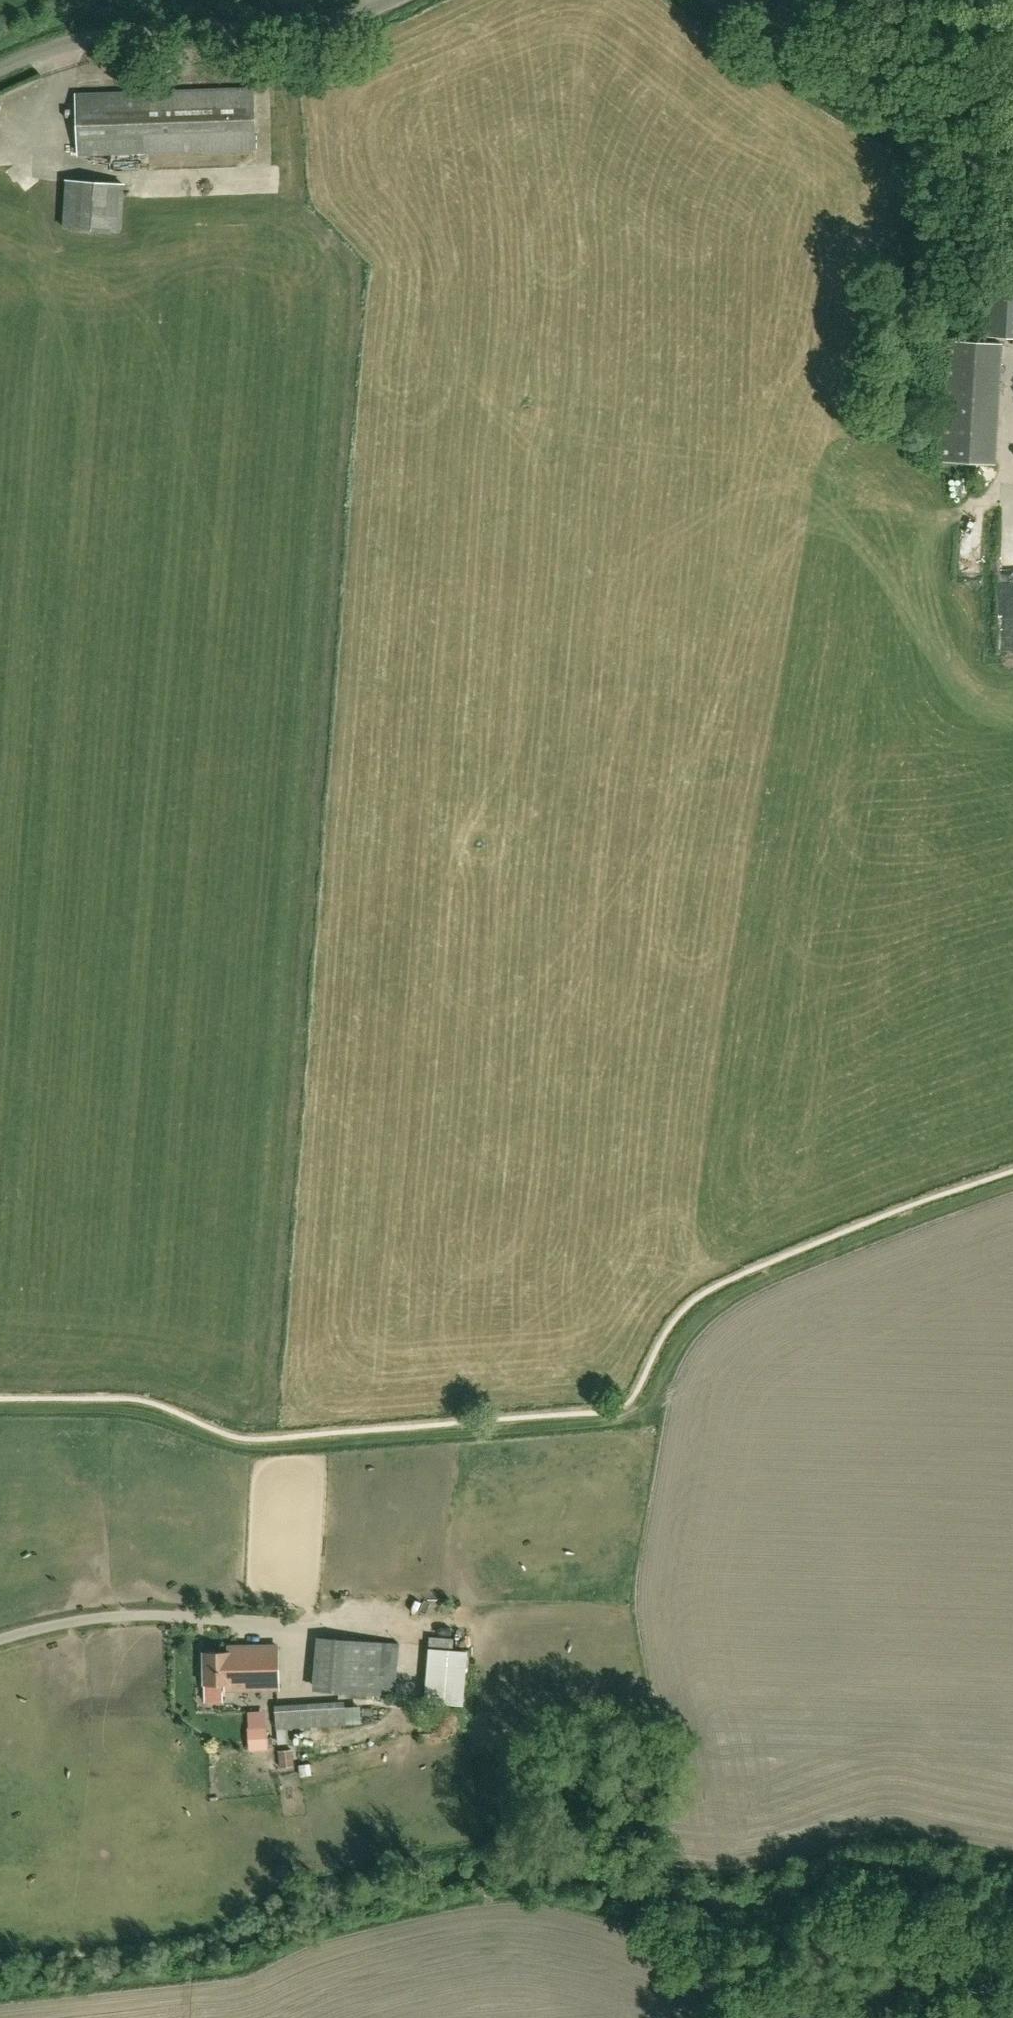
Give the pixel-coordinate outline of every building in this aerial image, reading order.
[(768,0),(741,0),(754,14),(768,0)] [(79,153),(257,148),(255,87),(77,92),(79,153)] [(62,228),(121,233),(125,184),(66,179),(62,228)] [(985,335),(1012,336),(1012,277),(988,276),(985,335)] [(1000,342),(939,338),(932,459),(993,463),(1000,342)] [(980,595),(981,563),(958,562),(957,594),(980,595)] [(1012,616),(1012,592),(1001,591),(1001,616),(1012,616)] [(384,1641),(316,1636),(312,1690),(394,1696),(397,1668),(382,1666),(384,1641)] [(235,1687),(275,1688),(274,1646),(230,1645),(230,1650),(204,1650),(205,1702),(223,1702),(223,1682),(235,1682),(235,1687)] [(306,1726),(345,1725),(345,1707),(345,1701),(274,1705),(276,1728),(277,1733),(291,1733),(291,1727),(306,1726)] [(294,1765),(292,1749),(278,1751),(280,1767),(294,1765)]
